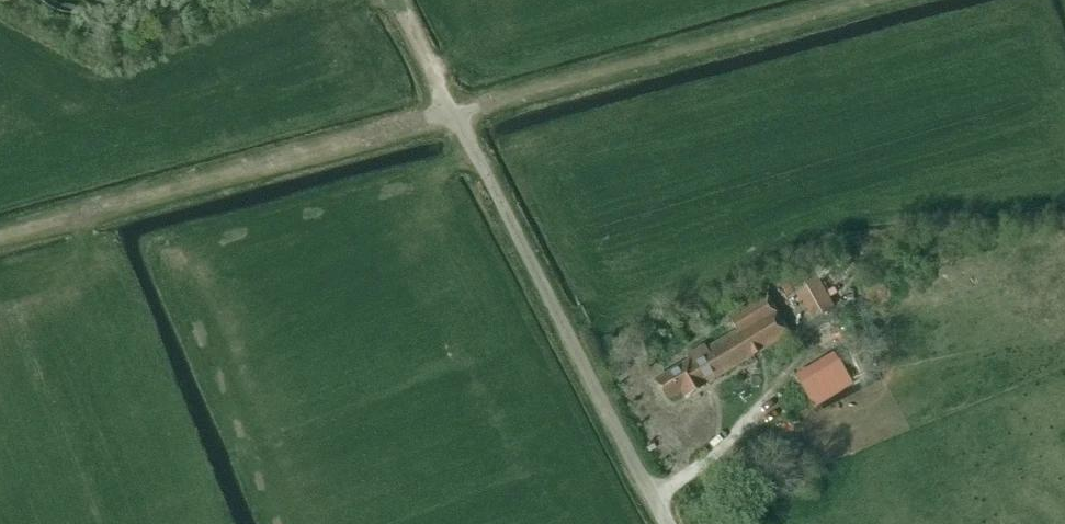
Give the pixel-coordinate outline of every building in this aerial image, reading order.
[(845,250),(813,268),(820,279),(851,262),(845,250)] [(792,289),(810,319),(833,305),(815,275),(792,289)] [(703,384),(788,334),(765,295),(729,317),(737,331),(706,349),(704,345),(685,356),(687,360),(655,379),(666,399),(680,391),(683,396),(703,385),(703,384)]
